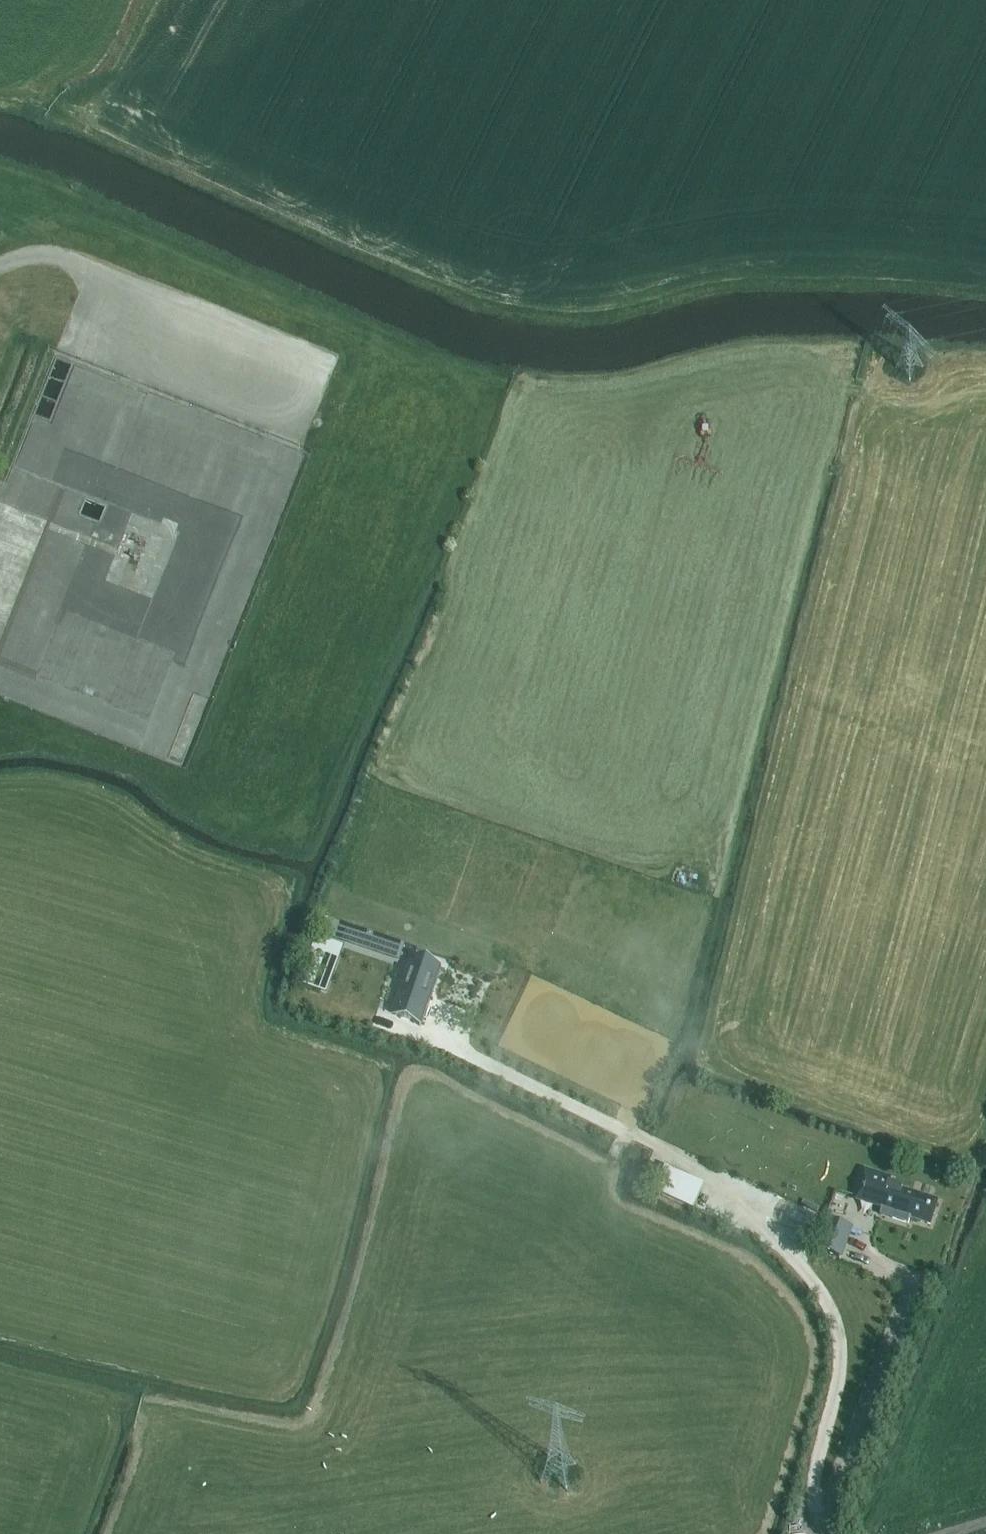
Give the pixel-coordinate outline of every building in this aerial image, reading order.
[(344,926),(340,939),(395,957),(400,944),(400,943),(345,925),(344,926)] [(343,947),(319,938),(303,984),(326,993),(343,947)] [(404,987),(394,1014),(421,1024),(420,1026),(421,1027),(442,967),(441,967),(440,970),(432,967),(434,961),(422,957),(420,963),(413,960),(408,974),(404,987)] [(856,1198),(856,1201),(881,1209),(894,1213),(893,1218),(909,1224),(910,1218),(930,1225),(938,1202),(890,1186),(892,1179),(865,1170),(856,1198)] [(693,1211),(703,1189),(662,1171),(652,1192),(693,1211)] [(850,1228),(827,1219),(816,1249),(839,1258),(850,1228)]
